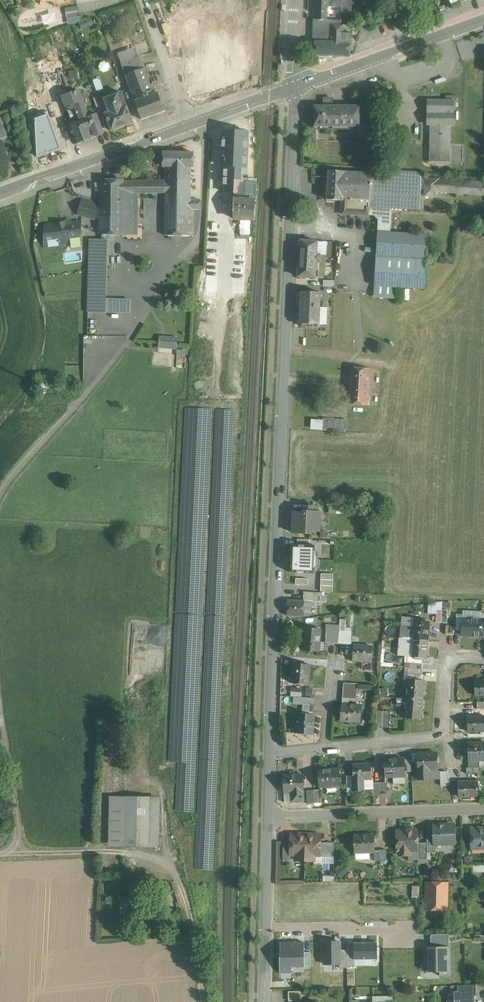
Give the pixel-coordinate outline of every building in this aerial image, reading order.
[(316,19),(327,20),(327,16),(331,17),(332,11),(327,11),(328,6),(328,0),(317,0),(316,19)] [(342,7),(341,13),(352,13),(352,0),(342,0),(342,7)] [(76,5),(66,8),(69,21),(80,19),(76,5)] [(341,20),(328,20),(327,20),(316,19),(314,19),(313,42),(315,42),(315,54),(350,56),(351,33),(350,33),(350,26),(341,25),(341,20)] [(142,57),(123,64),(127,76),(146,69),(142,57)] [(146,69),(127,76),(136,103),(155,96),(146,69)] [(38,79),(28,82),(28,96),(46,91),(41,77),(38,78),(38,79)] [(80,90),(63,96),(72,122),(89,116),(80,90)] [(127,106),(122,92),(118,93),(123,107),(127,106)] [(118,93),(105,98),(110,112),(123,107),(118,93)] [(155,96),(136,103),(142,121),(166,113),(160,94),(155,96)] [(446,101),(428,101),(427,124),(431,124),(431,161),(449,162),(450,125),(454,125),(454,101),(446,101)] [(36,108),(29,111),(30,129),(56,120),(51,103),(42,106),(36,108)] [(324,105),(315,105),(315,123),(328,123),(328,128),(345,128),(345,125),(359,125),(359,105),(332,105),(324,105)] [(110,112),(106,113),(112,131),(133,124),(127,106),(123,107),(110,112)] [(108,127),(102,111),(99,112),(97,113),(102,129),(108,127)] [(89,116),(92,126),(92,127),(93,129),(95,136),(104,133),(102,129),(97,113),(89,116)] [(72,122),(70,123),(77,143),(92,138),(90,130),(93,129),(92,127),(92,126),(89,116),(72,122)] [(239,181),(243,181),(243,177),(246,177),(249,131),(222,130),(220,169),(223,169),(221,194),(238,195),(239,181)] [(163,166),(165,166),(191,166),(194,166),(194,153),(163,152),(163,166)] [(191,199),(191,166),(165,166),(165,181),(166,181),(166,192),(165,200),(191,199)] [(422,172),(371,169),(371,173),(371,181),(421,184),(421,179),(422,172)] [(371,173),(328,170),(327,199),(343,200),(342,213),(369,215),(369,214),(369,207),(371,181),(371,173)] [(426,179),(421,179),(421,184),(421,188),(425,189),(425,195),(436,196),(437,191),(483,194),(483,183),(426,179)] [(131,181),(123,181),(123,180),(101,180),(101,198),(123,198),(123,193),(131,193),(131,186),(131,181)] [(165,181),(131,181),(131,186),(131,193),(138,193),(166,192),(166,181),(165,181)] [(243,181),(239,181),(238,195),(238,199),(255,200),(256,194),(247,193),(248,182),(243,181)] [(421,184),(371,181),(369,207),(391,208),(404,209),(405,209),(419,210),(420,210),(421,188),(421,184)] [(256,182),(248,182),(247,193),(256,194),(256,182)] [(131,193),(123,193),(123,198),(123,234),(138,234),(138,193),(131,193)] [(123,198),(101,198),(101,234),(123,234),(123,198)] [(99,204),(82,199),(78,214),(95,218),(99,204)] [(191,199),(165,200),(165,235),(193,235),(193,208),(200,208),(200,199),(191,199)] [(238,199),(236,199),(235,217),(254,219),(255,200),(238,199)] [(428,234),(390,232),(391,208),(369,207),(369,214),(375,214),(379,219),(378,232),(376,255),(426,258),(428,234)] [(71,220),(65,221),(65,222),(56,225),(56,223),(46,224),(44,247),(69,243),(68,238),(80,236),(81,222),(71,223),(71,220)] [(107,239),(90,240),(88,312),(105,312),(105,299),(107,246),(106,246),(107,239)] [(317,241),(301,240),(300,260),(317,261),(319,262),(319,257),(317,256),(317,241)] [(426,258),(376,255),(374,286),(425,288),(426,258)] [(317,261),(300,260),(299,274),(317,274),(317,261)] [(320,293),(301,292),(299,323),(319,324),(320,293)] [(130,300),(105,299),(105,312),(129,313),(130,300)] [(160,335),(160,348),(179,349),(180,336),(160,335)] [(417,356),(430,357),(430,347),(418,346),(417,356)] [(371,368),(350,367),(349,385),(370,387),(371,368)] [(370,387),(349,385),(348,404),(369,405),(370,387)] [(304,512),(294,512),(293,533),(311,533),(311,530),(319,531),(320,512),(313,511),(314,506),(304,506),(304,512)] [(297,545),(291,544),(290,572),(315,573),(316,545),(309,545),(309,539),(298,539),(297,545)] [(333,574),(321,573),(320,591),(333,591),(333,574)] [(315,592),(304,591),(304,600),(304,612),(310,613),(311,606),(315,606),(315,602),(326,602),(326,596),(322,596),(322,592),(315,592)] [(304,600),(288,600),(287,615),(304,616),(304,612),(304,600)] [(482,620),(461,618),(460,635),(481,636),(482,620)] [(429,622),(414,621),(413,628),(406,627),(405,638),(428,640),(429,622)] [(321,629),(304,628),(302,650),(319,651),(320,650),(325,650),(325,643),(325,642),(320,642),(321,629)] [(352,628),(344,628),(344,630),(344,644),(351,644),(352,628)] [(339,630),(326,629),(325,642),(325,643),(338,644),(339,630)] [(428,640),(405,638),(401,638),(399,656),(405,656),(423,658),(427,658),(428,640)] [(372,648),(354,646),(353,662),(365,663),(365,661),(371,661),(370,663),(371,663),(372,648)] [(309,664),(292,662),(291,682),(308,684),(309,664)] [(421,680),(408,679),(406,698),(422,700),(423,691),(424,692),(424,681),(421,680)] [(475,680),(475,695),(483,695),(483,680),(475,680)] [(358,683),(344,683),(343,698),(357,699),(358,683)] [(292,687),(292,694),(303,695),(303,688),(292,687)] [(306,687),(306,695),(314,695),(314,687),(306,687)] [(422,700),(406,698),(397,698),(397,705),(405,706),(404,718),(421,719),(422,708),(421,708),(422,700)] [(314,705),(302,704),(302,714),(313,714),(314,705)] [(362,705),(342,704),(341,721),(360,722),(362,705)] [(478,709),(478,716),(468,716),(468,731),(483,731),(483,709),(478,709)] [(383,711),(382,727),(390,727),(391,711),(383,711)] [(302,714),(298,713),(296,733),(313,734),(315,715),(313,714),(302,714)] [(468,743),(469,760),(480,760),(483,760),(483,743),(468,743)] [(436,754),(418,755),(419,764),(419,770),(431,770),(437,770),(436,754)] [(404,759),(385,759),(385,776),(405,775),(404,759)] [(371,764),(353,764),(354,790),(363,790),(363,788),(373,788),(373,782),(373,779),(372,779),(371,764)] [(339,769),(319,770),(320,787),(339,786),(339,769)] [(431,770),(419,770),(419,779),(431,779),(431,770)] [(440,771),(437,770),(431,770),(431,779),(440,778),(440,771)] [(450,785),(447,771),(440,771),(440,778),(440,786),(450,785)] [(303,775),(282,776),(283,792),(290,791),(303,791),(303,775)] [(476,782),(458,782),(459,796),(468,796),(468,794),(476,794),(476,782)] [(303,791),(290,791),(290,802),(304,801),(303,791)] [(126,796),(110,796),(109,846),(125,846),(126,796)] [(150,797),(126,796),(125,846),(149,847),(149,846),(149,837),(150,797)] [(160,797),(150,797),(149,837),(159,837),(160,797)] [(453,825),(434,825),(435,834),(435,843),(448,843),(450,845),(454,844),(456,842),(456,839),(454,837),(453,825)] [(471,828),(471,848),(483,848),(483,828),(471,828)] [(404,829),(403,830),(396,831),(397,852),(399,852),(399,854),(401,856),(408,855),(410,853),(410,849),(418,849),(418,843),(417,830),(409,830),(408,829),(404,829)] [(302,835),(291,834),(290,842),(290,854),(291,854),(296,854),(296,860),(305,860),(306,834),(303,834),(302,835)] [(321,835),(309,835),(308,834),(306,834),(305,860),(314,861),(314,854),(319,855),(320,855),(320,842),(321,835)] [(375,834),(355,835),(355,854),(374,854),(375,854),(375,851),(375,834)] [(435,834),(427,835),(427,842),(427,853),(436,852),(435,843),(435,834)] [(159,837),(149,837),(149,846),(159,847),(159,837)] [(333,842),(320,842),(320,855),(319,855),(319,856),(334,856),(333,842)] [(427,842),(418,843),(418,849),(418,860),(428,859),(427,853),(427,842)] [(448,882),(426,882),(425,910),(447,910),(448,882)] [(129,899),(121,898),(120,925),(128,926),(129,899)] [(181,911),(162,917),(164,925),(183,919),(181,911)] [(448,933),(431,934),(431,947),(428,947),(429,971),(440,971),(440,975),(449,975),(448,933)] [(341,942),(323,942),(324,966),(340,966),(340,969),(348,969),(348,965),(347,951),(341,951),(341,942)] [(377,943),(355,943),(355,947),(347,948),(347,951),(348,965),(355,965),(355,959),(377,958),(377,943)] [(304,944),(281,944),(281,973),(292,973),(292,967),(310,967),(310,953),(304,953),(304,944)] [(458,985),(458,992),(454,992),(455,1001),(475,1001),(474,995),(476,995),(476,985),(458,985)] [(301,992),(288,992),(288,1001),(301,1000),(301,992)]
